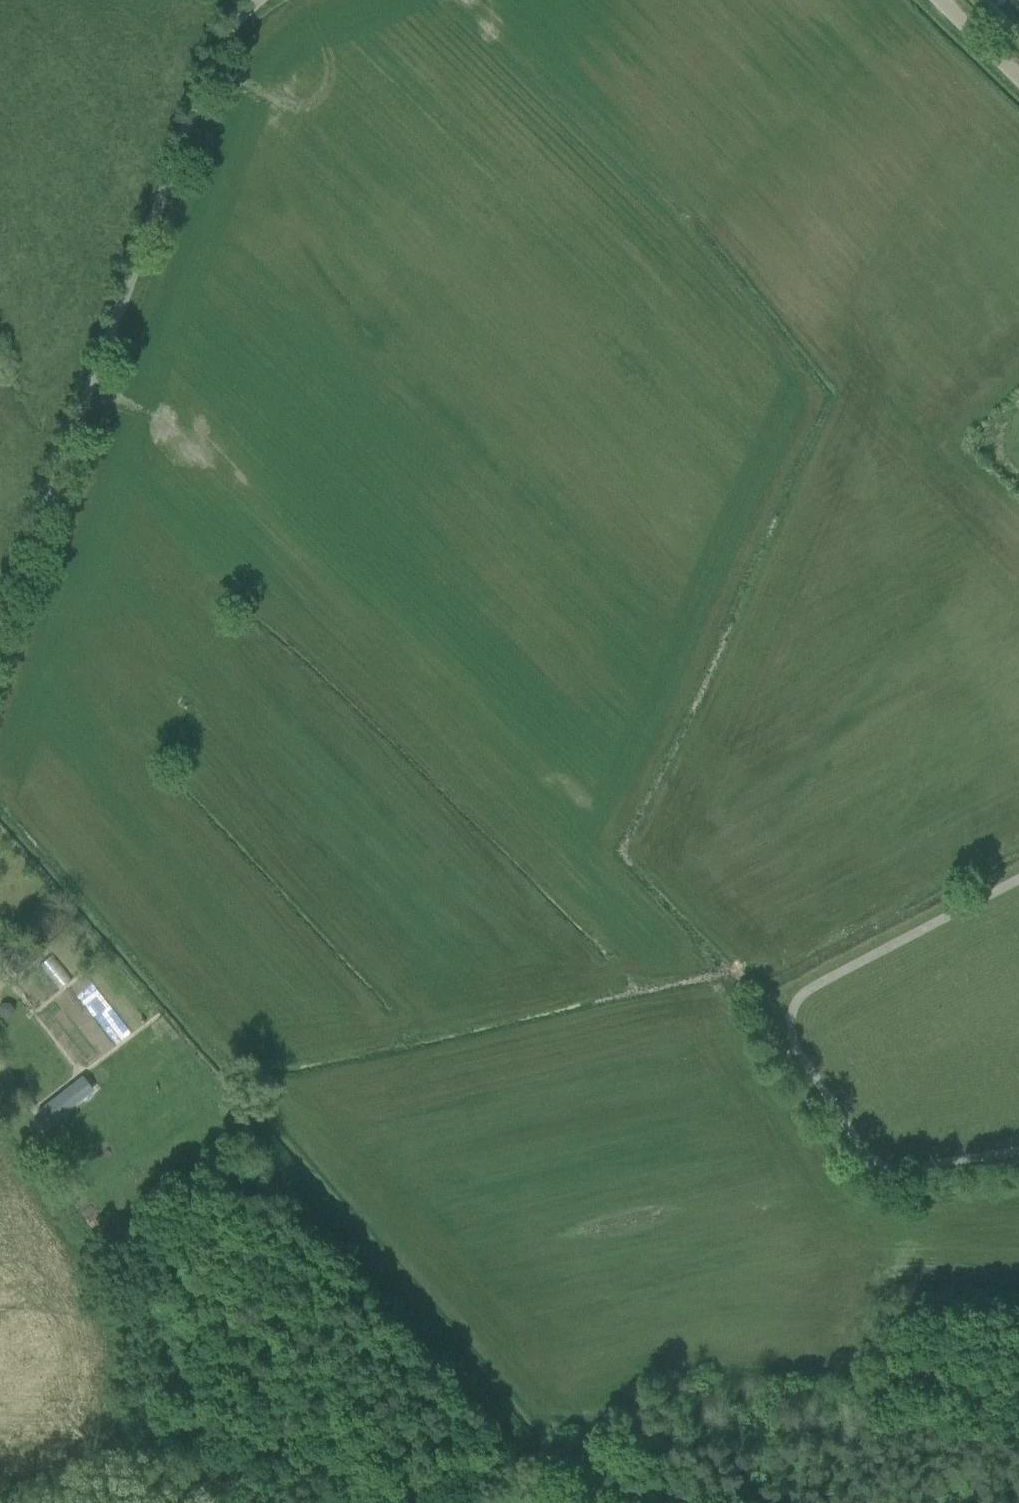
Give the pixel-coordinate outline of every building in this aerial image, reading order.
[(1018,9),(1018,0),(1010,0),(1018,9)] [(82,1078),(72,1085),(38,1111),(48,1124),(82,1098),(92,1090),(82,1078)]
